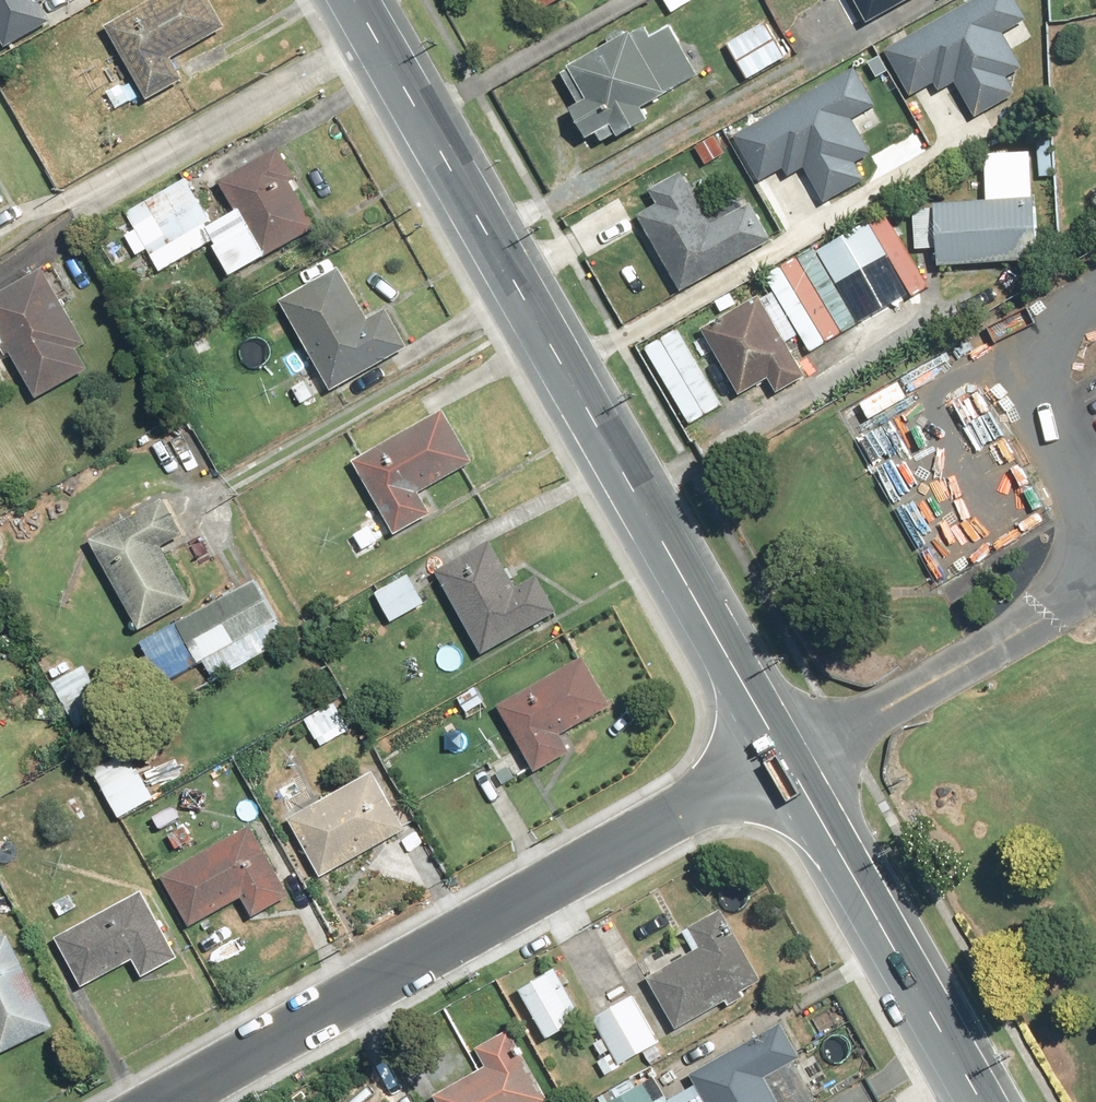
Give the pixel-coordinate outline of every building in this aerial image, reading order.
[(10,38),(52,15),(44,0),(0,0),(0,20),(10,38)] [(112,25),(146,98),(189,78),(179,56),(233,31),(219,0),(167,0),(112,25)] [(546,9),(563,0),(541,0),(546,9)] [(874,19),(909,0),(863,0),(874,19)] [(891,47),(913,99),(958,80),(975,120),(1023,100),(1014,78),(1030,71),(1014,34),(1033,26),(1022,0),(1001,0),(891,47)] [(767,17),(729,42),(752,78),(791,52),(767,17)] [(703,73),(676,21),(654,32),(650,26),(575,66),(593,99),(580,105),(597,139),(629,122),(635,134),(659,121),(649,101),(703,73)] [(865,77),(742,135),(764,183),(793,169),(796,174),(808,168),(825,203),(871,181),(861,160),(875,154),(859,120),(880,110),(865,77)] [(729,130),(702,143),(712,164),(739,150),(729,130)] [(329,224),(290,158),(286,152),(232,185),(247,210),(215,230),(242,276),(329,224)] [(669,203),(645,215),(684,289),(777,241),(759,207),(723,226),(695,172),(662,189),(669,203)] [(209,230),(216,226),(192,180),(124,216),(133,233),(141,229),(162,269),(215,241),(209,230)] [(1046,206),(944,202),(942,259),(1044,264),(1046,206)] [(876,220),(822,247),(840,284),(894,258),(876,220)] [(343,267),(285,298),(336,391),(412,350),(392,313),(374,323),(343,267)] [(14,341),(44,396),(92,369),(83,353),(95,346),(53,271),(0,300),(0,349),(14,341)] [(811,372),(765,294),(709,328),(747,393),(776,375),(784,388),(811,372)] [(448,410),(358,458),(398,532),(433,514),(423,495),(477,465),(448,410)] [(171,499),(96,539),(144,628),(191,603),(165,552),(191,538),(171,499)] [(493,539),(441,567),(488,653),(563,612),(544,578),(521,591),(493,539)] [(413,570),(379,589),(399,625),(433,606),(413,570)] [(261,575),(181,621),(215,681),(296,635),(261,575)] [(587,658),(500,702),(537,774),(571,757),(560,735),(612,708),(587,658)] [(379,768),(294,816),(330,879),(414,831),(379,768)] [(256,826),(168,876),(196,927),(246,899),(256,916),(294,894),(256,826)] [(146,891),(62,938),(89,986),(138,959),(149,978),(185,959),(146,891)] [(767,982),(725,910),(695,928),(707,949),(655,979),(684,1030),(767,982)] [(0,946),(0,1049),(2,1053),(61,1026),(22,936),(0,946)] [(558,969),(523,990),(553,1039),(588,1018),(558,969)] [(643,997),(601,1018),(624,1064),(666,1044),(643,997)] [(700,1063),(717,1101),(783,1101),(772,1077),(806,1062),(789,1024),(700,1063)] [(443,1101),(553,1101),(556,1100),(519,1030),(480,1050),(489,1068),(439,1095),(443,1101)] [(615,1101),(663,1101),(652,1082),(615,1101)]
